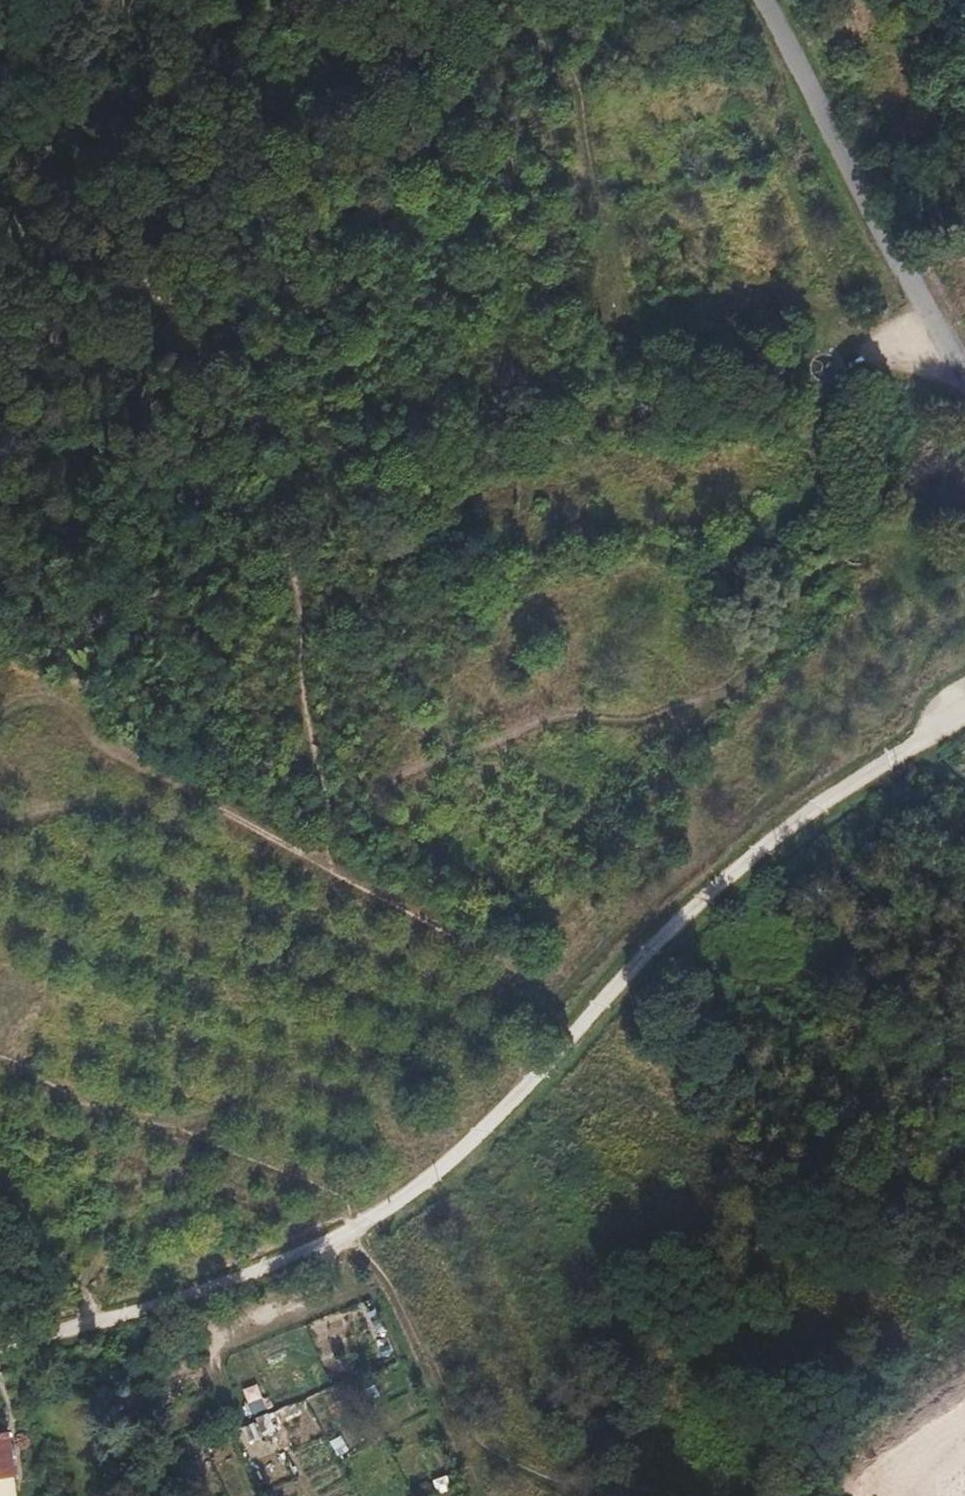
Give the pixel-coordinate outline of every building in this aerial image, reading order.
[(0,1428),(0,1470),(17,1468),(10,1427),(0,1428)]
